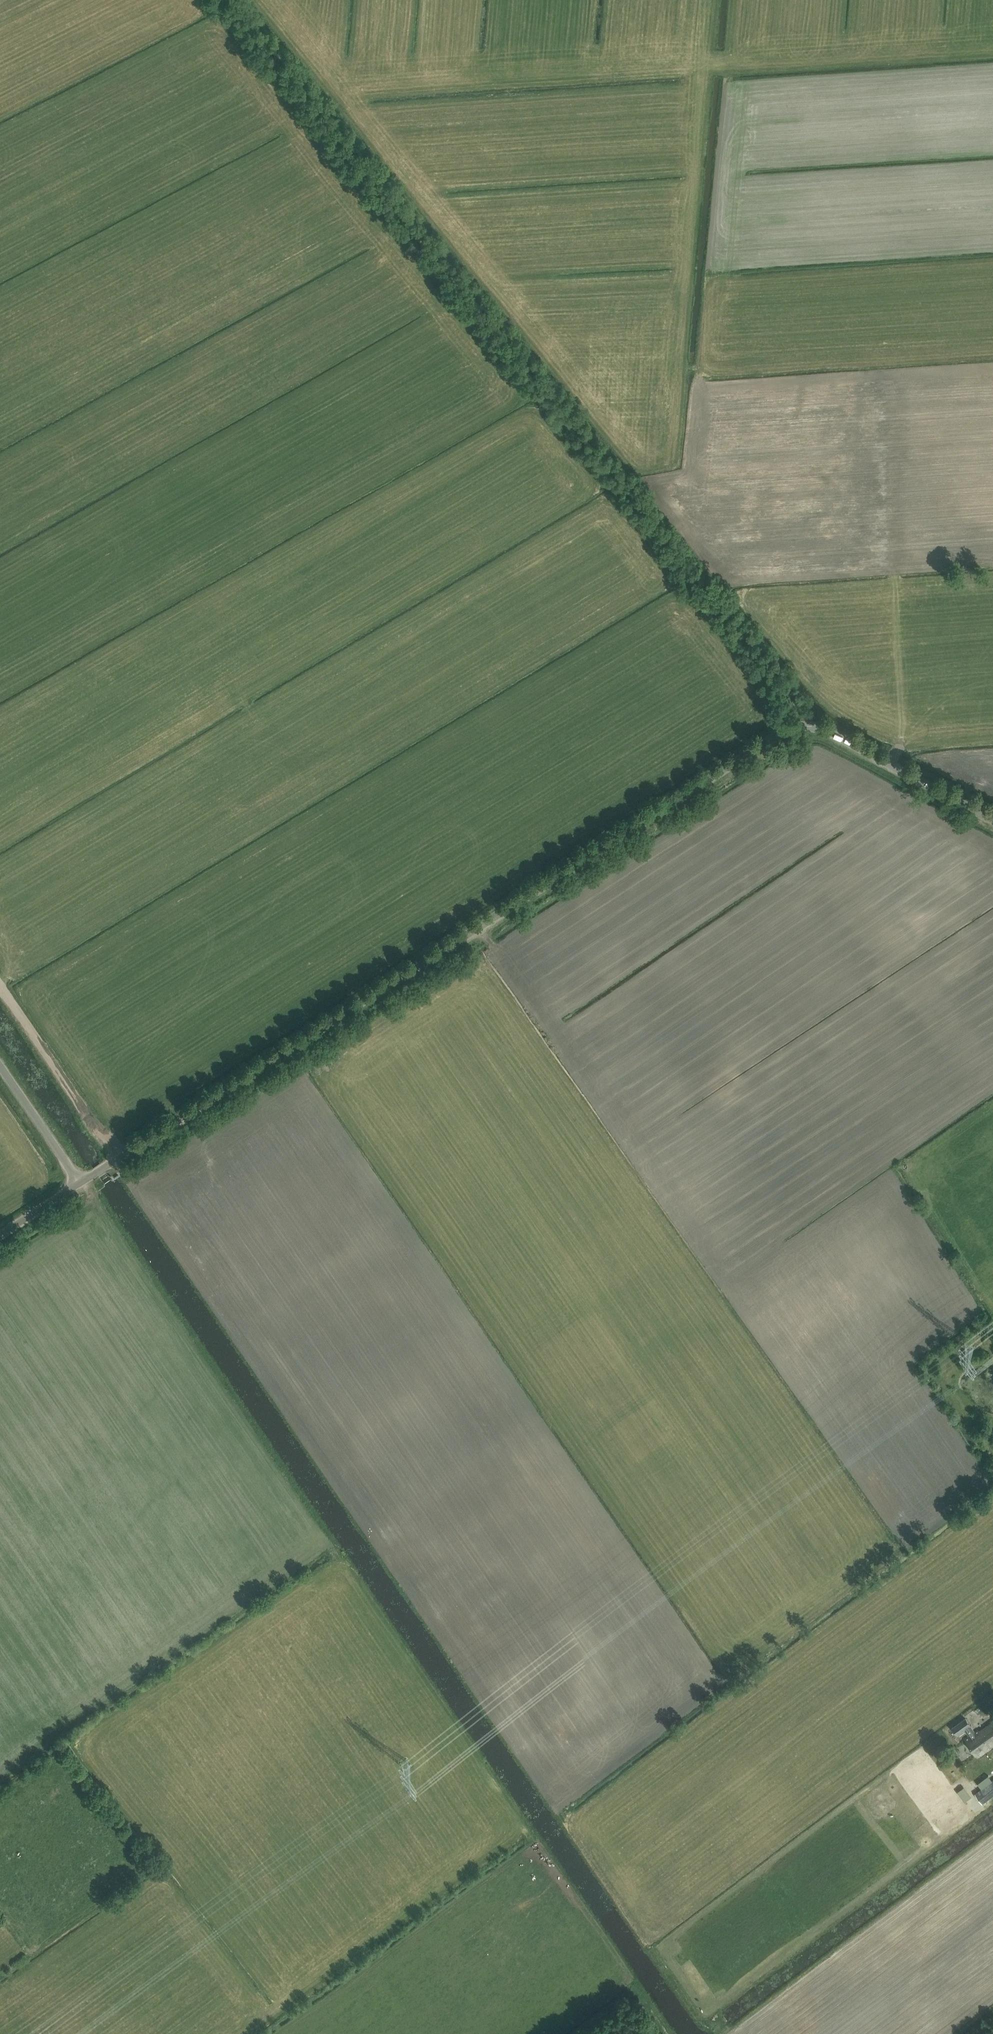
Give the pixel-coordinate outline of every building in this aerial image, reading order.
[(975,1732),(965,1718),(951,1727),(957,1736),(965,1731),(969,1737),(965,1739),(978,1757),(992,1746),(992,1745),(992,1744),(992,1722),(980,1731),(979,1729),(975,1732)] [(981,1789),(975,1794),(983,1804),(989,1799),(992,1796),(992,1780),(981,1789)] [(965,1801),(971,1797),(963,1787),(958,1791),(965,1801)]
